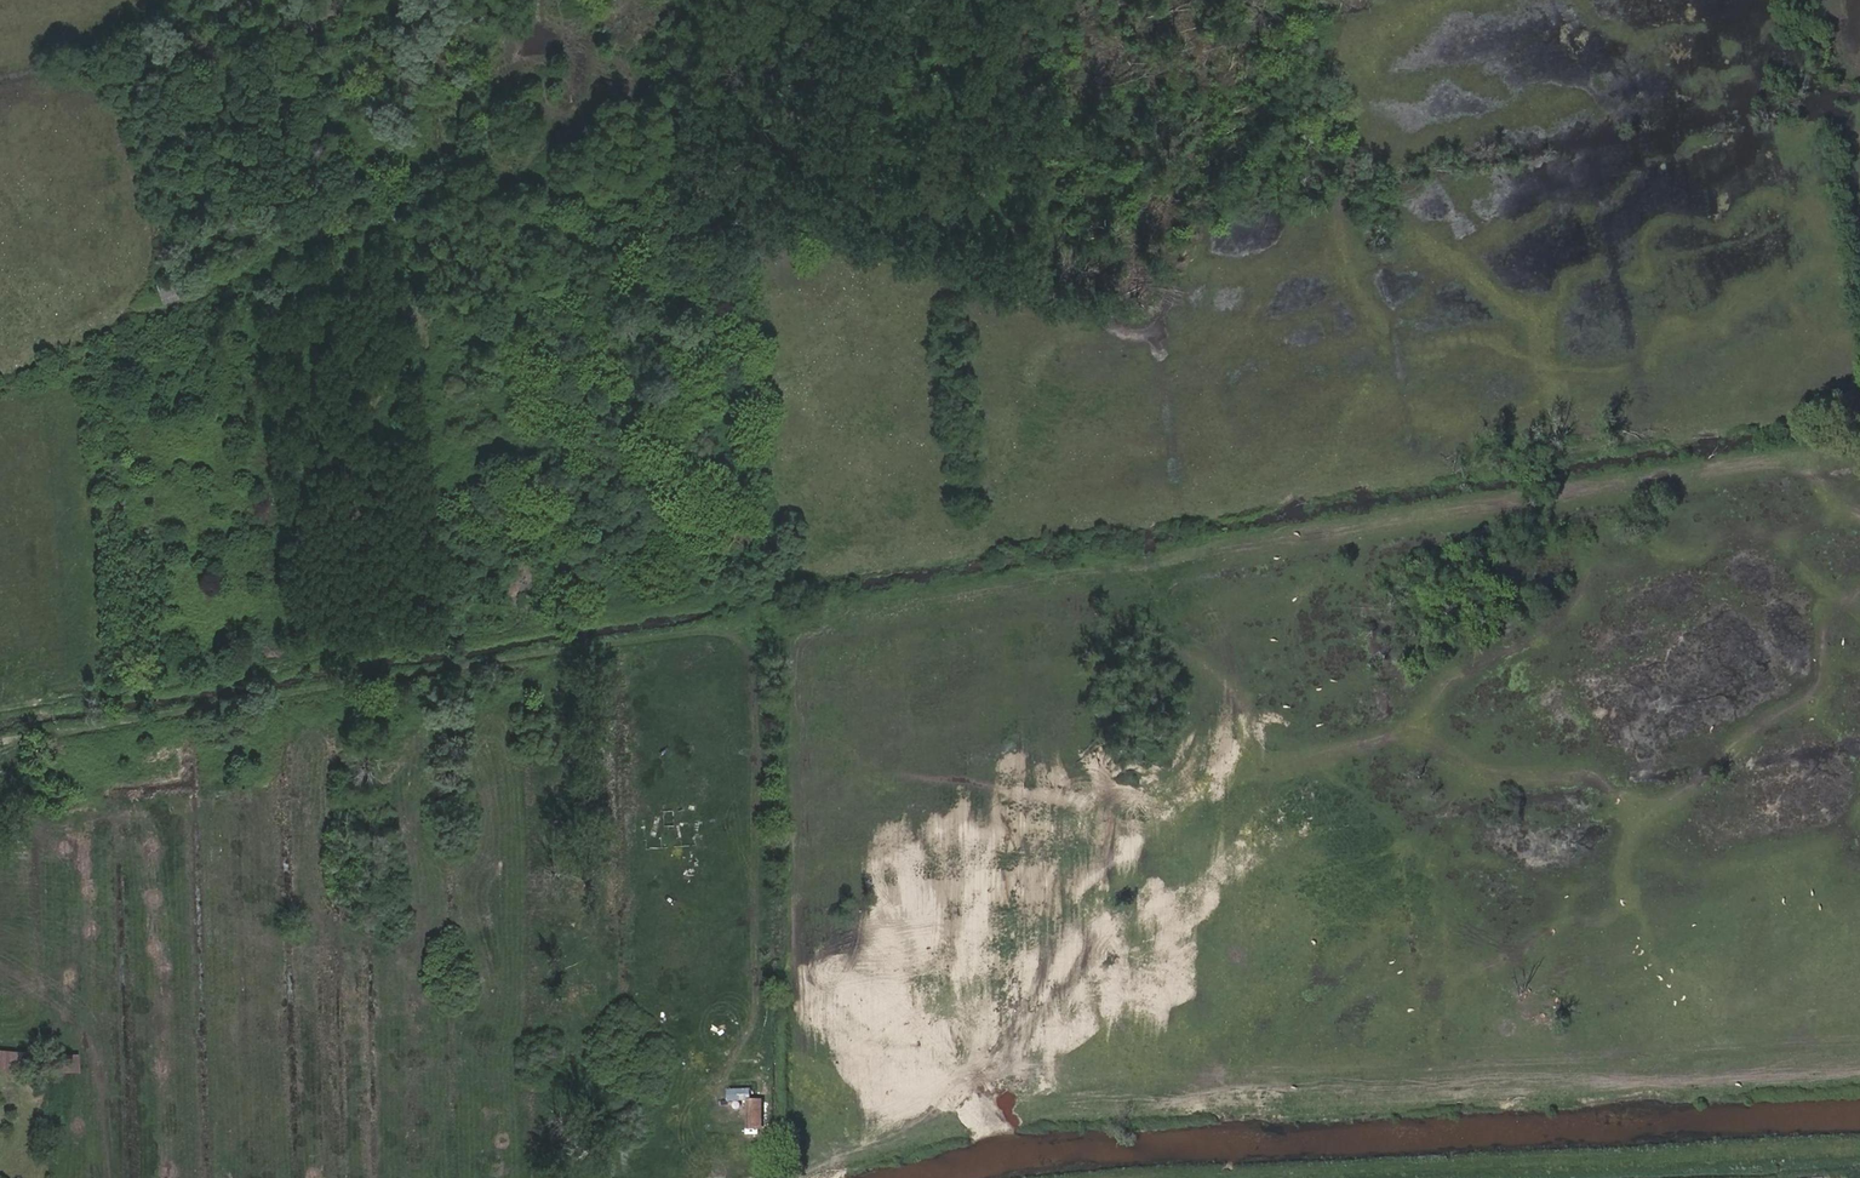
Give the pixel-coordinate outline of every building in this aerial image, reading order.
[(175,279),(157,284),(163,303),(181,298),(175,279)] [(7,1074),(29,1076),(31,1052),(0,1050),(0,1067),(8,1067),(7,1074)] [(64,1072),(81,1073),(81,1054),(64,1054),(64,1072)] [(747,1098),(747,1130),(763,1130),(764,1099),(747,1098)]
